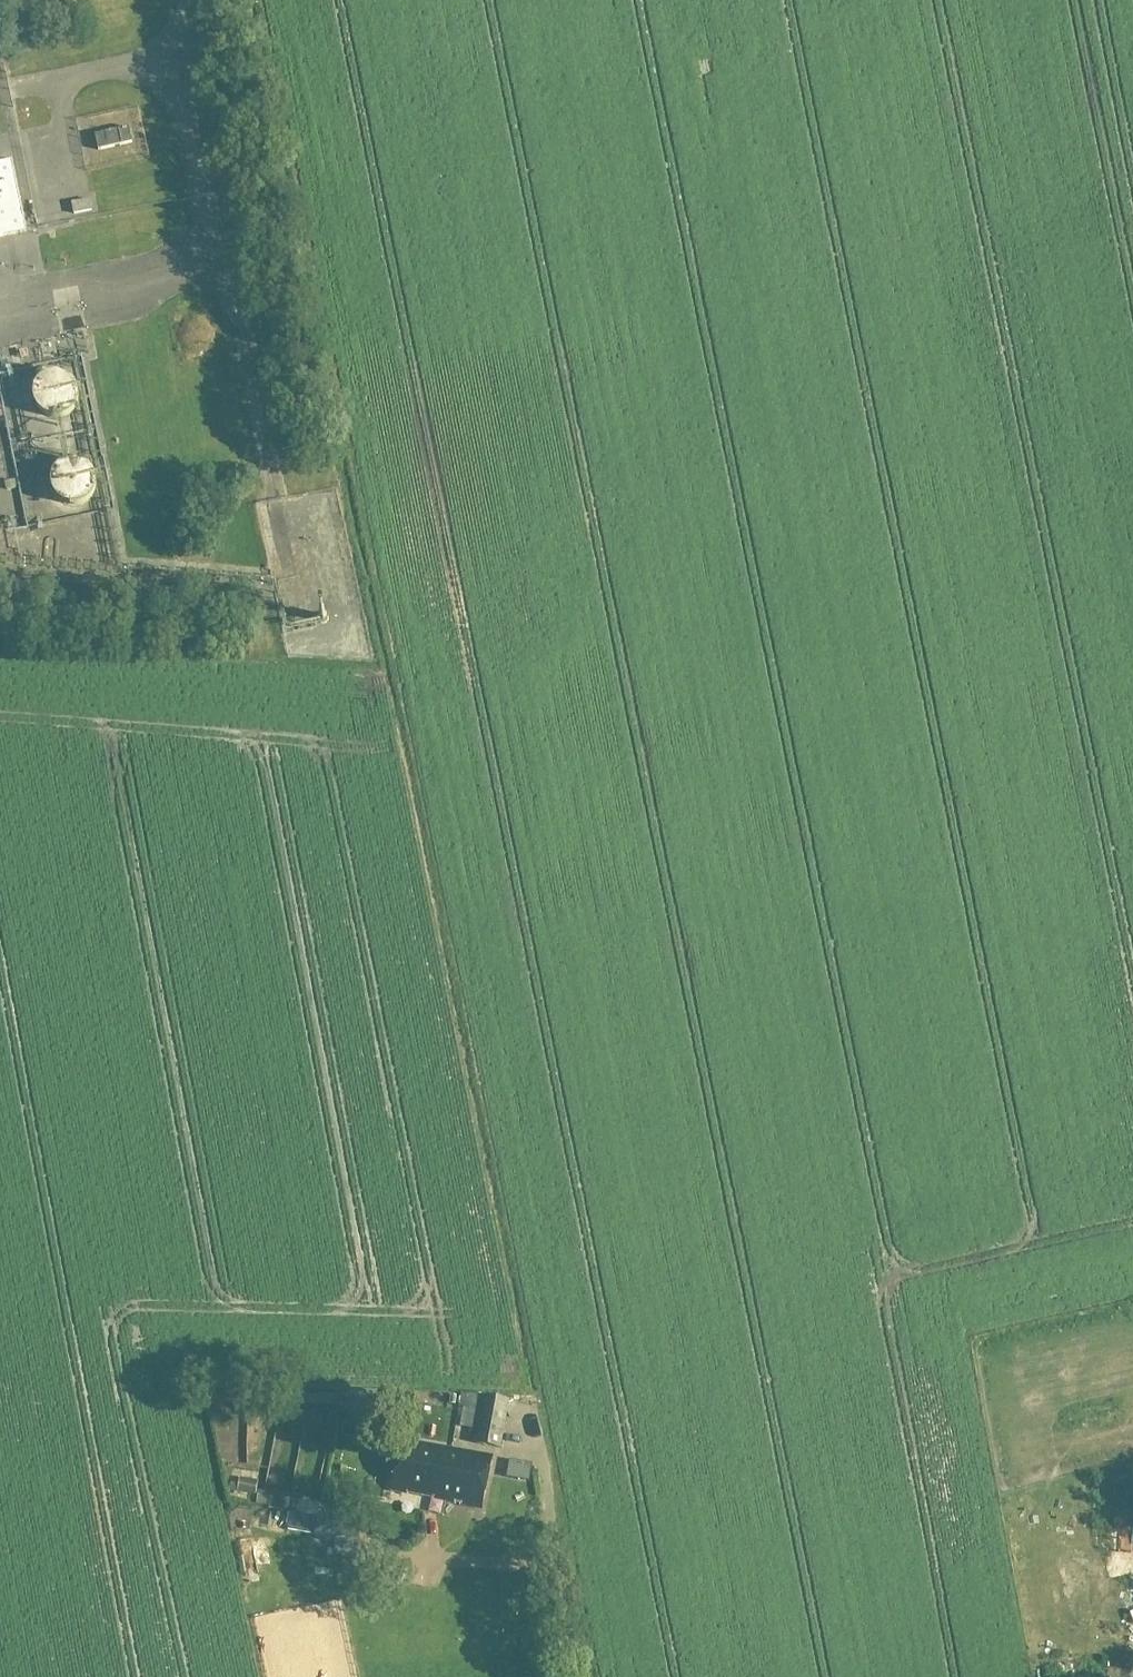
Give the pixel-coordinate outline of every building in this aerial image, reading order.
[(132,146),(129,130),(95,137),(98,153),(132,146)] [(0,165),(0,240),(27,235),(12,163),(0,165)] [(89,201),(72,204),(74,217),(91,213),(89,201)] [(51,489),(89,487),(87,452),(49,455),(51,489)] [(501,1449),(511,1401),(487,1396),(477,1444),(501,1449)] [(391,1488),(433,1498),(482,1509),(494,1458),(403,1439),(391,1488)] [(357,1562),(363,1522),(319,1515),(315,1543),(335,1545),(333,1559),(357,1562)]
